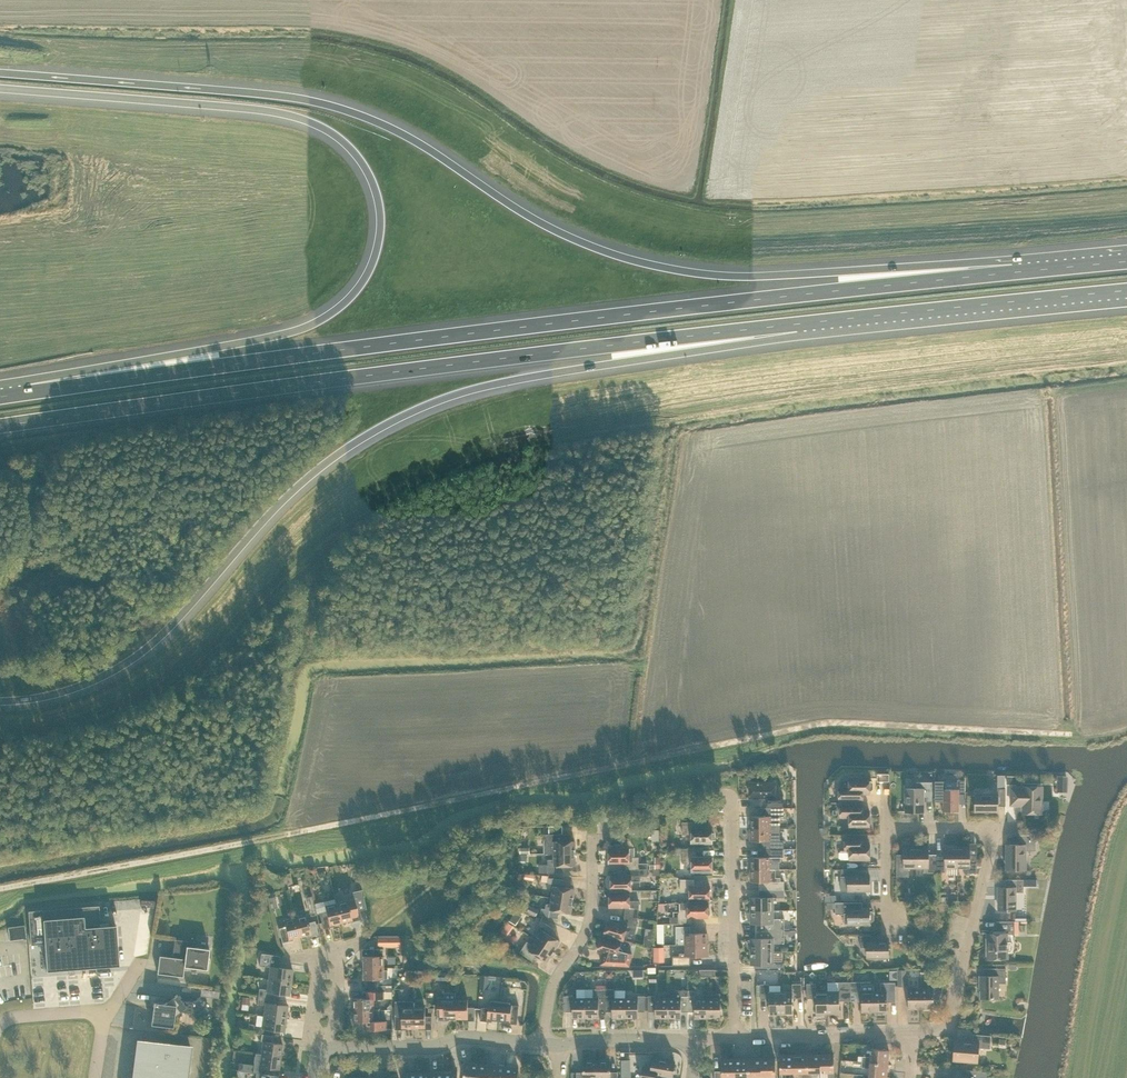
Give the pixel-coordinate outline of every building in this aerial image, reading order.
[(1068,776),(1057,776),(1056,792),(1067,792),(1068,776)] [(1016,785),(1016,777),(1007,777),(1006,785),(1016,785)] [(869,778),(849,778),(849,788),(839,788),(839,800),(863,800),(862,793),(869,793),(869,791),(871,791),(872,789),(872,783),(871,781),(869,782),(869,778)] [(766,779),(757,779),(757,782),(750,782),(750,798),(767,798),(767,806),(783,806),(783,794),(776,794),(776,782),(766,782),(766,779)] [(965,794),(965,780),(957,780),(957,789),(945,789),(945,782),(935,782),(935,802),(944,802),(944,811),(958,811),(958,794),(965,794)] [(932,802),(932,782),(916,782),(916,789),(905,789),(905,811),(923,812),(923,802),(932,802)] [(1023,813),(1041,814),(1042,787),(1024,786),(1024,789),(1011,789),(1011,805),(1023,805),(1023,813)] [(998,806),(1005,806),(1005,789),(997,789),(997,795),(975,795),(975,811),(998,811),(998,806)] [(870,826),(869,811),(863,811),(863,804),(840,805),(840,817),(849,817),(849,827),(870,826)] [(780,816),(784,816),(784,808),(764,808),(764,816),(750,816),(750,828),(780,828),(780,816)] [(692,843),(712,843),(712,828),(696,828),(696,822),(682,822),(682,834),(692,834),(692,843)] [(549,834),(545,834),(545,854),(554,854),(575,854),(575,841),(569,841),(568,834),(562,834),(562,826),(549,826),(549,834)] [(764,849),(784,849),(784,840),(780,840),(780,828),(750,828),(750,841),(764,841),(764,849)] [(1036,842),(1037,842),(1037,835),(1020,835),(1020,845),(1007,845),(1007,870),(1025,870),(1025,851),(1036,851),(1036,842)] [(870,860),(870,845),(862,845),(862,838),(858,838),(844,838),(844,851),(841,851),(839,852),(839,858),(841,860),(849,860),(870,860)] [(947,875),(957,875),(957,868),(957,847),(944,847),(945,854),(937,854),(937,871),(945,871),(945,868),(947,868),(947,875)] [(957,868),(964,868),(964,873),(977,873),(977,854),(970,854),(970,848),(957,847),(957,868)] [(909,868),(916,868),(916,848),(903,848),(903,854),(896,854),(896,877),(909,877),(909,868)] [(929,848),(916,848),(916,868),(923,868),(923,873),(937,873),(937,871),(937,854),(929,854),(929,848)] [(638,869),(647,869),(647,863),(638,863),(638,858),(629,858),(629,849),(609,849),(609,863),(625,863),(625,870),(627,870),(638,869)] [(750,857),(750,870),(775,869),(779,870),(779,862),(781,862),(781,858),(784,858),(784,849),(764,849),(764,857),(750,857)] [(692,872),(712,872),(712,857),(696,857),(696,851),(682,851),(682,863),(692,863),(692,872)] [(539,866),(539,873),(548,873),(563,873),(563,866),(575,866),(575,854),(554,854),(554,860),(547,860),(548,865),(539,866)] [(647,876),(647,869),(638,869),(627,870),(627,876),(611,876),(611,890),(631,890),(631,882),(640,881),(640,876),(647,876)] [(784,881),(780,881),(780,877),(775,877),(775,869),(750,870),(750,882),(764,882),(764,890),(784,890),(784,881)] [(848,890),(870,890),(870,876),(856,876),(856,869),(841,869),(841,881),(848,881),(848,890)] [(548,878),(547,885),(547,888),(553,892),(552,898),(572,901),(574,889),(563,887),(564,880),(548,878)] [(690,901),(710,901),(710,886),(694,886),(694,880),(680,880),(680,892),(690,892),(690,901)] [(1015,892),(1023,892),(1023,887),(1023,880),(1006,880),(1006,887),(999,887),(999,910),(1015,910),(1015,892)] [(360,891),(357,892),(353,893),(354,899),(363,896),(361,887),(359,888),(360,891)] [(784,898),(784,890),(764,890),(764,898),(750,898),(750,910),(773,910),(773,898),(784,898)] [(630,901),(629,892),(609,893),(610,907),(626,907),(624,916),(638,918),(639,907),(639,901),(630,901)] [(274,897),(273,893),(268,894),(269,898),(270,899),(269,899),(271,910),(277,908),(274,897)] [(306,898),(310,916),(316,915),(314,904),(313,904),(311,897),(306,898)] [(552,898),(551,904),(546,904),(545,908),(541,908),(540,916),(558,918),(559,911),(571,913),(572,901),(552,898)] [(359,920),(356,907),(354,899),(336,903),(340,923),(351,920),(352,922),(359,920)] [(265,902),(254,904),(256,911),(266,909),(265,902)] [(835,914),(845,914),(845,924),(870,924),(870,921),(872,921),(873,920),(873,913),(872,912),(870,912),(870,909),(856,909),(856,902),(835,903),(835,914)] [(329,925),(340,923),(336,903),(325,906),(326,911),(319,912),(323,929),(330,927),(329,925)] [(692,917),(708,917),(708,915),(709,914),(709,911),(708,909),(708,903),(679,903),(680,912),(679,912),(679,917),(670,917),(670,924),(692,924),(692,917)] [(46,971),(119,966),(115,925),(100,926),(99,906),(28,911),(30,945),(44,944),(46,971)] [(538,910),(530,906),(528,912),(536,916),(538,910)] [(516,910),(513,914),(520,918),(523,914),(516,910)] [(764,923),(764,931),(784,931),(784,919),(773,919),(773,910),(750,910),(750,913),(747,913),(747,922),(750,922),(750,923),(764,923)] [(299,937),(310,934),(311,936),(318,934),(315,921),(308,923),(306,915),(295,918),(299,937)] [(623,940),(625,934),(631,934),(634,935),(636,929),(638,918),(624,916),(623,925),(608,921),(604,935),(623,940)] [(288,939),(299,937),(295,918),(283,920),(285,928),(279,930),(282,943),(289,941),(288,939)] [(539,935),(535,940),(553,952),(560,941),(550,935),(554,929),(541,920),(536,927),(535,930),(539,935)] [(27,921),(10,922),(11,939),(28,938),(27,921)] [(1006,958),(1007,958),(1007,953),(1010,952),(1012,950),(1012,944),(1010,942),(1006,942),(1006,935),(1018,934),(1017,922),(1014,922),(996,922),(996,930),(994,928),(988,934),(988,950),(986,952),(986,956),(988,957),(988,958),(999,958),(1000,959),(1005,959),(1006,958)] [(676,945),(685,945),(707,945),(707,933),(690,933),(690,926),(676,926),(676,934),(676,945)] [(784,943),(784,931),(764,931),(764,939),(750,939),(750,941),(748,942),(748,949),(750,950),(750,952),(773,952),(773,943),(784,943)] [(597,950),(604,952),(600,964),(610,965),(629,966),(632,954),(618,950),(621,942),(601,936),(597,950)] [(866,947),(866,957),(889,957),(889,942),(875,943),(875,936),(860,936),(860,947),(866,947)] [(388,938),(388,947),(400,947),(400,938),(388,938)] [(157,974),(182,977),(184,967),(207,970),(209,949),(194,947),(195,942),(174,939),(172,958),(159,956),(157,974)] [(532,945),(527,942),(523,946),(519,953),(532,961),(536,955),(546,962),(553,952),(535,940),(532,945)] [(690,956),(707,956),(707,945),(685,945),(685,953),(679,953),(679,956),(672,956),(672,966),(690,965),(690,956)] [(664,947),(653,947),(653,962),(664,962),(664,947)] [(384,968),(384,956),(384,949),(362,949),(362,956),(364,956),(364,968),(384,968)] [(773,963),(773,952),(750,952),(750,964),(755,964),(755,972),(784,972),(784,963),(773,963)] [(292,970),(279,968),(280,956),(261,954),(259,965),(270,967),(268,979),(291,982),(292,970)] [(384,970),(384,968),(364,968),(364,979),(362,979),(362,986),(375,986),(375,979),(388,979),(388,970),(384,970)] [(999,983),(1006,983),(1006,968),(983,968),(983,976),(980,976),(980,990),(981,990),(981,998),(999,998),(999,983)] [(906,987),(906,970),(897,970),(898,987),(906,987)] [(415,972),(408,971),(406,978),(413,979),(415,972)] [(489,989),(490,976),(482,975),(480,988),(489,989)] [(289,995),(291,982),(268,979),(267,990),(259,989),(258,996),(274,999),(275,993),(289,995)] [(932,988),(921,988),(921,1009),(933,1009),(933,996),(940,996),(941,996),(944,981),(932,981),(932,988)] [(828,1014),(839,1014),(839,1001),(851,1001),(850,982),(839,982),(839,991),(827,992),(828,1014)] [(861,1012),(874,1012),(874,991),(874,986),(861,986),(861,982),(850,982),(851,1001),(861,1001),(861,1012)] [(874,1012),(887,1011),(887,1002),(895,1002),(895,983),(880,983),(880,991),(874,991),(874,1012)] [(769,1014),(781,1014),(781,992),(769,992),(769,984),(760,984),(760,999),(766,999),(766,1000),(767,1002),(769,1002),(769,1014)] [(802,998),(801,984),(792,984),(792,992),(781,992),(781,1014),(793,1014),(792,998),(802,998)] [(816,1014),(828,1014),(827,992),(816,992),(816,984),(806,984),(807,998),(813,998),(813,1000),(814,1001),(816,1001),(816,1014)] [(593,998),(586,998),(586,1018),(598,1018),(598,1011),(605,1012),(605,989),(605,985),(596,985),(596,989),(593,989),(593,998)] [(908,1009),(921,1009),(921,988),(908,988),(908,1009)] [(612,1018),(625,1018),(625,998),(615,998),(615,989),(605,989),(605,1012),(612,1012),(612,1018)] [(675,998),(668,998),(668,1018),(681,1018),(681,1012),(688,1012),(688,991),(675,990),(675,998)] [(374,998),(384,998),(384,991),(378,991),(371,991),(371,998),(354,998),(354,1010),(374,1010),(374,998)] [(694,1018),(707,1018),(708,998),(695,998),(695,991),(688,991),(688,1012),(694,1012),(694,1018)] [(445,1021),(445,1019),(456,1019),(456,992),(444,992),(444,998),(437,998),(438,1021),(445,1021)] [(177,994),(164,1004),(153,1002),(153,1006),(154,1006),(152,1021),(151,1021),(150,1024),(172,1027),(174,1016),(180,1012),(191,1013),(196,1019),(209,1010),(199,997),(193,1002),(181,1001),(177,994)] [(715,998),(708,998),(707,1018),(720,1018),(720,998),(720,994),(715,994),(715,998)] [(263,1016),(286,1019),(287,1006),(273,1004),(274,999),(258,996),(257,1004),(265,1005),(263,1016)] [(573,1018),(586,1018),(586,998),(573,998),(573,996),(566,996),(566,1011),(573,1011),(573,1018)] [(638,998),(625,998),(625,1018),(638,1018),(638,1012),(645,1012),(645,1011),(648,1010),(648,997),(645,997),(645,996),(638,996),(638,998)] [(668,998),(655,998),(655,996),(648,996),(648,997),(648,1010),(648,1012),(655,1012),(655,1018),(668,1018),(668,998)] [(467,1021),(475,1021),(475,1007),(468,1007),(468,999),(456,999),(456,1019),(467,1019),(467,1021)] [(481,1007),(480,1020),(487,1021),(487,1019),(499,1021),(501,1001),(489,1000),(488,1008),(481,1007)] [(402,1028),(413,1028),(413,1008),(413,1001),(395,1001),(395,1016),(395,1029),(402,1029),(402,1028)] [(512,1002),(501,1001),(499,1021),(510,1022),(510,1024),(517,1024),(519,1006),(512,1005),(512,1002)] [(425,1030),(432,1030),(432,1016),(425,1016),(425,1008),(413,1008),(413,1028),(425,1028),(425,1030)] [(365,1030),(371,1030),(387,1030),(386,1021),(379,1021),(379,1010),(374,1010),(354,1010),(354,1022),(365,1022),(365,1030)] [(253,1033),(261,1034),(269,1035),(270,1030),(284,1031),(286,1019),(263,1016),(262,1026),(254,1025),(253,1033)] [(277,1036),(269,1035),(261,1034),(260,1041),(263,1041),(261,1054),(281,1057),(282,1044),(276,1043),(277,1036)] [(953,1060),(977,1062),(979,1048),(990,1049),(991,1036),(973,1034),(973,1042),(955,1041),(953,1060)] [(140,1041),(140,1043),(141,1043),(136,1077),(186,1077),(189,1049),(190,1049),(190,1048),(140,1041)] [(862,1056),(862,1062),(888,1064),(889,1050),(871,1049),(870,1057),(862,1056)] [(279,1070),(281,1057),(261,1054),(259,1067),(257,1066),(239,1064),(239,1067),(238,1070),(256,1073),(256,1074),(271,1075),(272,1069),(279,1070)] [(806,1054),(793,1055),(793,1073),(801,1073),(801,1077),(807,1077),(806,1054)] [(812,1072),(820,1072),(820,1054),(806,1054),(807,1077),(812,1077),(812,1072)] [(834,1054),(820,1054),(820,1072),(828,1072),(828,1077),(834,1077),(834,1054)] [(793,1073),(793,1055),(780,1055),(780,1077),(786,1077),(786,1073),(793,1073)] [(651,1068),(643,1067),(641,1077),(657,1077),(657,1075),(672,1077),(675,1062),(653,1058),(651,1068)] [(754,1077),(762,1076),(761,1058),(748,1059),(748,1077),(754,1077)] [(775,1058),(761,1058),(762,1076),(769,1076),(769,1077),(775,1077),(775,1058)] [(735,1059),(721,1059),(721,1071),(714,1071),(715,1077),(727,1077),(735,1077),(735,1059)] [(743,1077),(748,1077),(748,1059),(735,1059),(735,1077),(743,1077)] [(597,1060),(583,1060),(583,1072),(576,1072),(576,1077),(597,1077),(597,1060)] [(597,1060),(597,1077),(617,1077),(617,1072),(610,1072),(610,1060),(597,1060)] [(478,1064),(465,1062),(463,1077),(477,1077),(478,1064)] [(888,1064),(862,1062),(861,1067),(869,1068),(868,1076),(886,1077),(888,1064)] [(492,1065),(478,1064),(477,1077),(490,1077),(492,1065)] [(505,1066),(492,1065),(490,1077),(504,1077),(505,1066)] [(505,1066),(504,1077),(518,1077),(519,1068),(505,1066)] [(987,1072),(967,1070),(966,1077),(946,1076),(946,1077),(987,1077),(987,1072)]
